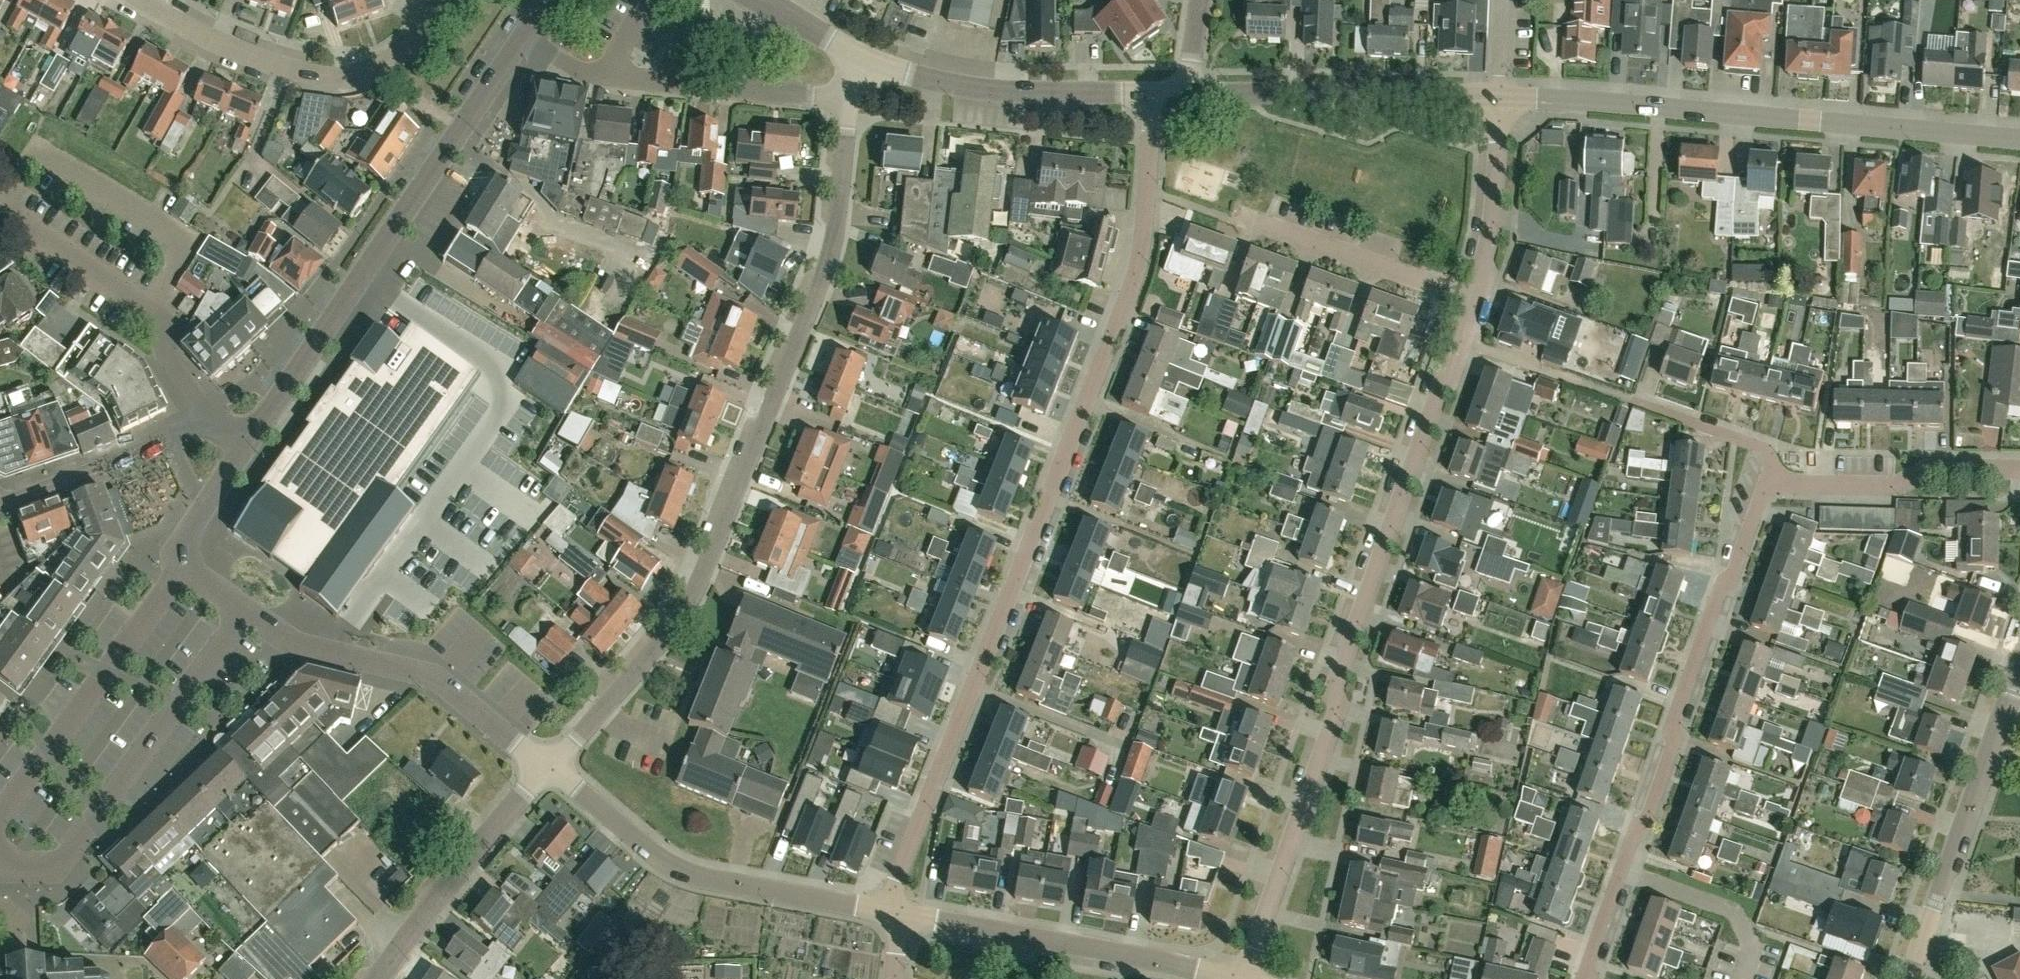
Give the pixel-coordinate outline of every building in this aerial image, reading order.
[(50,0),(22,0),(7,28),(16,33),(21,25),(26,15),(38,22),(50,0)] [(38,22),(50,28),(40,46),(50,52),(74,8),(60,0),(50,0),(38,22)] [(272,0),(248,0),(247,3),(268,11),(272,0)] [(268,11),(290,18),(297,0),(272,0),(268,11)] [(353,0),(311,0),(314,8),(328,3),(337,29),(361,21),(353,0)] [(361,21),(384,13),(380,0),(353,0),(361,21)] [(899,8),(911,13),(931,20),(938,0),(902,0),(899,8)] [(993,0),(953,0),(948,24),(987,32),(993,0)] [(1009,26),(1026,26),(1026,48),(1053,48),(1053,40),(1057,40),(1057,25),(1053,25),(1053,2),(1036,2),(1036,0),(1014,0),(1009,26)] [(1145,41),(1117,0),(1106,0),(1087,13),(1074,13),(1074,35),(1099,35),(1101,33),(1102,35),(1108,31),(1123,52),(1130,47),(1132,51),(1145,41)] [(1145,41),(1159,32),(1156,29),(1163,24),(1148,3),(1152,0),(1117,0),(1145,41)] [(1290,0),(1246,0),(1246,12),(1250,12),(1249,40),(1284,42),(1285,15),(1290,15),(1290,9),(1290,0)] [(1303,10),(1302,26),(1306,26),(1305,48),(1330,49),(1332,8),(1320,7),(1320,0),(1303,0),(1303,6),(1303,10)] [(1442,31),(1441,52),(1471,53),(1472,28),(1487,28),(1488,0),(1463,0),(1463,8),(1434,7),(1434,31),(1442,31)] [(1586,5),(1574,4),(1573,29),(1566,28),(1563,64),(1592,66),(1594,31),(1596,32),(1596,29),(1608,30),(1610,0),(1586,0),(1586,5)] [(1612,36),(1625,37),(1624,56),(1654,58),(1658,0),(1614,0),(1612,36)] [(1712,12),(1715,12),(1713,36),(1720,37),(1729,37),(1726,71),(1760,73),(1761,58),(1769,59),(1773,6),(1783,7),(1784,0),(1713,0),(1712,12)] [(1915,27),(1931,27),(1932,0),(1916,0),(1915,27)] [(1388,60),(1390,12),(1390,2),(1371,2),(1370,31),(1369,30),(1368,60),(1388,60)] [(1693,10),(1673,9),(1671,27),(1671,33),(1689,34),(1687,52),(1686,68),(1710,70),(1713,36),(1715,12),(1712,12),(1693,10)] [(1799,81),(1808,82),(1813,11),(1802,10),(1801,31),(1789,30),(1788,30),(1786,49),(1790,50),(1788,76),(1799,77),(1799,81)] [(1830,79),(1834,20),(1834,19),(1833,32),(1823,32),(1824,12),(1813,11),(1808,82),(1818,82),(1819,78),(1830,79)] [(1390,12),(1388,60),(1407,61),(1408,33),(1414,33),(1414,12),(1390,12)] [(26,15),(21,25),(33,31),(38,22),(26,15)] [(89,65),(110,28),(87,15),(66,53),(69,54),(74,57),(89,65)] [(1844,37),(1844,38),(1842,38),(1843,22),(1844,22),(1845,20),(1834,20),(1830,79),(1830,83),(1840,84),(1840,80),(1850,81),(1851,68),(1856,67),(1858,39),(1858,38),(1858,37),(1857,36),(1857,35),(1856,34),(1855,33),(1854,32),(1853,32),(1851,32),(1850,32),(1849,32),(1848,33),(1847,33),(1846,34),(1845,35),(1844,36),(1844,37)] [(116,65),(119,61),(131,39),(110,28),(89,65),(111,77),(117,65),(116,65)] [(1900,85),(1901,70),(1915,71),(1918,32),(1887,30),(1885,53),(1876,52),(1874,83),(1900,85)] [(1923,87),(1953,90),(1956,56),(1957,40),(1928,37),(1927,54),(1925,54),(1923,87)] [(1986,39),(1957,37),(1957,40),(1956,56),(1953,90),(1983,92),(1986,59),(1985,59),(1986,39)] [(152,86),(167,59),(145,47),(124,86),(132,90),(138,78),(152,86)] [(66,61),(57,56),(39,86),(53,94),(66,70),(71,63),(66,61)] [(71,63),(66,70),(81,79),(89,65),(74,57),(71,63)] [(167,59),(152,86),(166,93),(144,133),(156,140),(159,142),(183,98),(175,94),(188,71),(167,59)] [(2011,68),(2009,95),(2019,96),(2019,68),(2011,68)] [(109,95),(115,84),(109,81),(102,78),(97,88),(95,86),(75,120),(90,129),(109,95)] [(223,113),(233,90),(203,78),(193,101),(198,103),(219,112),(223,113)] [(567,193),(583,110),(586,94),(532,83),(522,132),(520,145),(510,143),(507,160),(511,161),(509,170),(543,184),(567,193)] [(24,84),(18,94),(29,101),(35,91),(24,84)] [(115,84),(109,95),(121,102),(127,91),(122,89),(115,84)] [(23,100),(1,87),(0,87),(0,135),(23,100)] [(233,90),(223,113),(239,120),(252,125),(262,102),(233,90)] [(336,169),(322,159),(309,150),(329,122),(333,98),(303,94),(293,141),(302,149),(300,153),(305,157),(318,167),(305,183),(303,186),(308,190),(319,199),(321,196),(350,219),(370,194),(354,181),(356,178),(338,166),(336,169)] [(309,150),(322,159),(342,131),(348,99),(333,98),(329,122),(309,150)] [(372,138),(399,157),(420,126),(384,101),(370,122),(379,128),(372,138)] [(198,103),(194,113),(215,122),(219,112),(198,103)] [(623,173),(626,146),(629,116),(583,110),(567,193),(607,207),(609,201),(623,173)] [(191,119),(179,113),(160,148),(170,154),(184,128),(186,128),(191,119)] [(239,120),(223,113),(218,123),(235,130),(239,120)] [(626,146),(623,173),(624,171),(638,172),(638,164),(653,165),(653,170),(676,171),(677,161),(680,149),(671,148),(672,138),(669,138),(671,121),(645,118),(643,136),(640,136),(639,147),(626,146)] [(363,132),(372,138),(379,128),(370,122),(363,132)] [(727,168),(722,167),(725,140),(715,139),(717,125),(691,123),(688,147),(680,146),(680,149),(677,161),(702,164),(699,194),(725,197),(727,177),(727,168)] [(1580,144),(1580,125),(1544,125),(1544,144),(1580,144)] [(234,140),(245,144),(250,132),(239,127),(234,140)] [(735,164),(750,166),(749,179),(774,181),(775,166),(770,166),(771,155),(795,158),(797,133),(766,130),(765,137),(738,135),(735,164)] [(382,182),(399,157),(372,138),(366,147),(357,141),(345,157),(380,181),(382,182)] [(1602,206),(1603,202),(1606,141),(1589,140),(1588,151),(1580,151),(1579,176),(1586,176),(1585,201),(1594,201),(1592,232),(1606,233),(1608,207),(1602,206)] [(269,141),(262,157),(276,168),(285,147),(269,141)] [(925,249),(932,184),(916,182),(920,145),(886,141),(883,171),(897,173),(896,187),(904,188),(898,239),(925,249)] [(1625,142),(1606,141),(1603,202),(1611,202),(1612,192),(1621,192),(1622,189),(1623,176),(1631,176),(1634,173),(1634,160),(1632,156),(1624,156),(1625,142)] [(1745,205),(1734,205),(1734,239),(1759,239),(1759,195),(1775,196),(1778,156),(1775,153),(1767,152),(1764,155),(1763,158),(1752,158),(1749,194),(1746,194),(1745,205)] [(1702,200),(1714,201),(1715,201),(1719,156),(1685,153),(1683,183),(1704,184),(1702,200)] [(292,173),(305,183),(318,167),(305,157),(292,173)] [(934,170),(932,184),(925,249),(947,258),(949,240),(986,244),(991,199),(1000,200),(1002,181),(994,180),(996,161),(965,157),(963,173),(934,170)] [(1064,207),(1069,163),(1042,160),(1039,185),(1028,184),(1026,205),(1064,210),(1064,207)] [(1798,162),(1796,194),(1812,195),(1810,220),(1823,221),(1824,221),(1826,196),(1828,196),(1829,175),(1830,167),(1830,164),(1798,162)] [(1069,163),(1064,207),(1100,211),(1104,180),(1098,179),(1099,171),(1094,170),(1095,167),(1069,163)] [(1873,164),(1870,168),(1858,167),(1855,199),(1866,199),(1864,227),(1881,229),(1882,216),(1879,215),(1881,200),(1883,201),(1885,169),(1884,169),(1881,164),(1873,164)] [(1912,181),(1914,164),(1913,168),(1903,167),(1899,197),(1925,200),(1925,199),(1929,200),(1931,183),(1912,181)] [(1932,247),(1950,248),(1952,223),(1953,203),(1954,188),(1942,186),(1944,171),(1933,170),(1934,166),(1914,164),(1912,181),(1931,183),(1929,200),(1925,199),(1925,200),(1924,215),(1921,239),(1933,240),(1932,247)] [(2000,178),(1975,176),(1967,176),(1963,220),(1996,222),(2000,178)] [(297,204),(300,200),(272,177),(262,189),(278,202),(289,210),(281,221),(312,245),(322,252),(339,230),(311,209),(309,212),(297,204)] [(534,207),(520,197),(521,196),(496,180),(465,228),(477,235),(473,241),(502,259),(529,216),(534,207)] [(652,183),(646,212),(664,216),(666,207),(669,208),(672,191),(669,190),(670,187),(652,183)] [(567,193),(543,184),(540,195),(557,213),(582,222),(581,223),(615,235),(616,234),(641,243),(649,223),(607,207),(567,193)] [(1578,220),(1580,185),(1560,184),(1558,219),(1578,220)] [(278,202),(262,189),(255,199),(261,204),(271,212),(278,202)] [(740,228),(755,233),(757,220),(778,222),(793,224),(796,197),(752,193),(751,205),(747,208),(734,207),(732,226),(740,228)] [(725,197),(709,195),(707,218),(722,222),(725,197)] [(169,216),(186,226),(196,209),(179,199),(169,216)] [(1629,204),(1611,202),(1609,245),(1631,247),(1632,233),(1627,232),(1629,204)] [(1734,239),(1734,205),(1733,205),(1718,204),(1715,237),(1732,239),(1734,239)] [(1008,224),(1025,226),(1027,211),(1009,209),(1008,224)] [(1892,231),(1906,232),(1909,214),(1894,213),(1892,231)] [(658,217),(656,225),(659,226),(658,228),(664,230),(668,219),(658,217)] [(757,220),(755,233),(775,239),(778,222),(757,220)] [(1826,225),(1826,247),(1840,248),(1841,223),(1829,222),(1826,225)] [(247,256),(248,256),(264,265),(276,245),(269,241),(275,229),(265,223),(250,250),(247,256)] [(656,225),(649,223),(641,243),(652,247),(658,228),(659,226),(656,225)] [(1118,234),(1113,230),(1113,229),(1092,223),(1087,240),(1062,231),(1058,257),(1053,276),(1097,288),(1107,252),(1113,252),(1118,234)] [(1952,223),(1950,248),(1964,249),(1966,224),(1952,223)] [(1202,267),(1211,239),(1189,231),(1187,237),(1175,233),(1172,240),(1161,270),(1183,278),(1189,263),(1202,267)] [(761,301),(767,286),(776,290),(784,271),(780,269),(783,261),(772,255),(774,250),(738,233),(725,261),(744,269),(738,283),(752,294),(761,301)] [(539,322),(543,325),(559,298),(501,260),(461,235),(444,263),(475,283),(476,282),(539,322)] [(277,249),(278,250),(267,265),(272,269),(271,271),(296,291),(298,293),(307,282),(308,283),(322,264),(307,252),(287,236),(277,249)] [(1842,278),(1846,278),(1845,282),(1857,282),(1857,278),(1860,278),(1861,256),(1862,256),(1863,236),(1843,236),(1842,278)] [(197,257),(237,278),(246,260),(208,239),(197,257)] [(1211,239),(1202,267),(1214,271),(1209,287),(1219,291),(1234,247),(1211,239)] [(674,268),(710,293),(721,278),(724,273),(688,248),(674,268)] [(907,271),(911,261),(881,249),(871,275),(913,292),(919,276),(907,271)] [(1004,264),(1028,274),(1034,260),(1011,250),(1004,264)] [(1257,304),(1273,256),(1257,251),(1256,255),(1249,253),(1234,296),(1257,304)] [(1273,256),(1257,304),(1280,312),(1295,269),(1287,266),(1289,262),(1273,256)] [(1552,265),(1528,257),(1518,286),(1542,294),(1549,273),(1565,278),(1569,266),(1553,261),(1552,265)] [(0,260),(0,273),(11,265),(2,258),(0,260)] [(246,260),(237,278),(249,285),(259,266),(246,260)] [(1570,284),(1588,291),(1597,267),(1579,260),(1570,284)] [(956,262),(949,280),(948,285),(966,291),(974,269),(956,262)] [(2009,264),(2008,276),(2019,277),(2019,265),(2009,264)] [(267,273),(259,266),(249,285),(252,287),(259,281),(267,273)] [(668,274),(655,267),(646,284),(657,291),(668,274)] [(60,292),(72,274),(64,268),(63,269),(52,285),(50,288),(58,294),(60,292)] [(1323,309),(1334,278),(1319,272),(1317,277),(1310,274),(1295,318),(1306,321),(1311,305),(1323,309)] [(186,273),(178,286),(189,293),(203,302),(209,291),(205,289),(206,286),(186,273)] [(259,281),(282,306),(294,294),(267,273),(259,281)] [(735,288),(738,283),(724,273),(721,278),(735,288)] [(10,282),(7,277),(0,282),(0,325),(5,322),(8,326),(37,305),(17,277),(10,282)] [(1334,278),(1323,309),(1336,314),(1330,330),(1335,332),(1340,333),(1356,290),(1349,287),(1350,283),(1334,278)] [(235,328),(249,344),(266,328),(264,325),(283,307),(282,306),(259,281),(252,287),(232,305),(231,302),(229,299),(226,296),(221,294),(218,294),(215,295),(209,291),(203,302),(179,345),(182,347),(195,336),(203,328),(204,329),(215,319),(229,334),(235,328)] [(1725,299),(1727,288),(1710,285),(1709,297),(1725,299)] [(1860,292),(1860,287),(1839,286),(1838,305),(1843,306),(1844,304),(1850,306),(1850,305),(1859,309),(1860,302),(1865,302),(1866,292),(1860,292)] [(1945,321),(1956,323),(1957,321),(1958,320),(1958,316),(1954,311),(1956,288),(1950,288),(1947,287),(1946,294),(1944,319),(1944,322),(1945,321)] [(848,333),(861,338),(863,339),(860,346),(893,359),(900,344),(895,342),(905,317),(909,319),(916,303),(886,291),(881,290),(875,305),(880,307),(883,308),(879,317),(876,315),(875,319),(869,316),(856,311),(854,317),(850,317),(847,324),(850,327),(848,333)] [(1029,296),(1015,290),(1010,301),(1025,307),(1029,296)] [(1916,298),(1914,317),(1944,319),(1946,294),(1917,292),(1916,298)] [(34,311),(43,318),(57,299),(48,293),(34,311)] [(1209,341),(1223,301),(1216,298),(1209,296),(1200,322),(1184,317),(1179,331),(1195,336),(1209,341)] [(1380,339),(1393,304),(1370,296),(1355,339),(1359,340),(1365,343),(1368,335),(1380,339)] [(529,337),(539,343),(541,339),(566,355),(591,371),(613,336),(615,333),(577,309),(559,298),(543,325),(539,322),(529,337)] [(1891,298),(1890,310),(1912,312),(1913,301),(1891,298)] [(185,299),(177,311),(185,317),(193,305),(185,299)] [(703,330),(746,347),(755,322),(739,316),(741,311),(711,299),(699,329),(703,330)] [(1223,301),(1209,341),(1240,352),(1246,334),(1231,329),(1238,306),(1231,304),(1223,301)] [(1758,310),(1732,303),(1728,317),(1744,321),(1742,328),(1752,331),(1758,310)] [(1415,312),(1393,304),(1380,339),(1375,353),(1398,361),(1400,355),(1408,333),(1415,312)] [(1547,348),(1544,357),(1566,365),(1572,350),(1549,342),(1558,315),(1535,307),(1533,312),(1511,304),(1501,335),(1503,336),(1500,342),(1519,349),(1522,342),(1524,343),(1524,341),(1547,348)] [(1665,305),(1658,326),(1671,330),(1676,316),(1675,316),(1678,310),(1665,305)] [(1160,308),(1154,322),(1179,331),(1184,317),(1160,308)] [(1001,329),(1005,318),(987,311),(982,322),(1001,329)] [(1956,337),(1993,342),(1995,322),(1999,322),(1998,329),(2019,331),(2019,332),(2019,312),(2013,311),(2013,315),(2000,314),(1993,313),(1992,321),(1968,318),(1967,321),(1958,320),(1957,321),(1956,337)] [(1844,315),(1842,327),(1865,329),(1866,318),(1844,315)] [(1271,362),(1285,322),(1277,319),(1267,316),(1253,356),(1267,361),(1270,362),(1271,362)] [(623,318),(615,333),(613,336),(634,345),(652,352),(660,332),(623,318)] [(212,378),(249,344),(235,328),(229,334),(215,319),(204,329),(203,328),(195,336),(182,347),(181,348),(210,380),(212,378)] [(1301,372),(1307,356),(1294,352),(1302,328),(1293,325),(1285,322),(1271,362),(1278,364),(1301,372)] [(703,330),(699,329),(687,324),(681,339),(693,344),(687,360),(695,363),(701,349),(696,347),(703,330)] [(264,491),(234,534),(271,560),(273,557),(307,582),(302,590),(337,615),(414,510),(398,498),(393,495),(469,389),(480,374),(412,325),(405,335),(398,345),(376,328),(350,364),(354,367),(335,393),(331,390),(305,426),(309,429),(290,455),(286,452),(260,488),(264,491)] [(1042,325),(1034,344),(1068,358),(1070,351),(1075,338),(1042,325)] [(34,329),(20,349),(23,351),(55,374),(74,388),(103,411),(110,426),(115,424),(120,434),(165,412),(143,367),(88,327),(69,354),(34,329)] [(1658,327),(1652,345),(1668,351),(1672,352),(1663,378),(1693,389),(1703,362),(1690,358),(1696,340),(1687,337),(1674,332),(1658,327)] [(695,363),(706,367),(717,371),(720,364),(736,370),(746,347),(703,330),(696,347),(701,349),(695,363)] [(1191,347),(1149,330),(1140,355),(1202,380),(1206,369),(1189,362),(1194,348),(1191,347)] [(1738,395),(1753,336),(1743,334),(1738,353),(1722,349),(1713,389),(1738,395)] [(1008,335),(1005,342),(1016,347),(1020,339),(1008,335)] [(613,336),(591,371),(616,384),(634,345),(613,336)] [(1636,384),(1651,343),(1644,340),(1633,336),(1618,378),(1636,384)] [(1762,339),(1753,336),(1738,395),(1764,401),(1771,373),(1770,373),(1758,370),(1761,358),(1757,357),(1762,339)] [(6,339),(0,341),(0,367),(14,362),(23,351),(20,349),(6,339)] [(514,383),(564,417),(567,411),(581,389),(591,371),(566,355),(541,339),(539,343),(535,349),(514,383)] [(1034,344),(1027,364),(1060,377),(1060,376),(1068,358),(1034,344)] [(1325,362),(1307,356),(1301,372),(1316,377),(1331,382),(1343,350),(1331,346),(1325,362)] [(1789,407),(1803,349),(1793,347),(1789,364),(1773,359),(1770,373),(1771,373),(1764,401),(1789,407)] [(1803,349),(1789,407),(1815,414),(1822,386),(1822,385),(1825,373),(1812,370),(1808,369),(1812,351),(1804,349),(1803,349)] [(1343,350),(1331,382),(1352,389),(1362,393),(1368,376),(1349,369),(1355,354),(1343,350)] [(1990,387),(1987,387),(1982,426),(2006,429),(2008,407),(2019,409),(2019,354),(1995,351),(1990,387)] [(827,379),(854,389),(867,357),(855,352),(851,361),(836,355),(827,379)] [(1202,380),(1140,355),(1130,380),(1172,396),(1176,382),(1198,391),(1202,380)] [(1271,362),(1270,362),(1265,378),(1272,380),(1278,364),(1271,362)] [(1027,364),(1019,383),(1052,396),(1060,377),(1027,364)] [(1865,426),(1866,364),(1854,364),(1854,383),(1850,383),(1850,396),(1836,395),(1836,426),(1865,426)] [(1890,397),(1873,396),(1874,365),(1866,364),(1865,426),(1890,427),(1890,397)] [(996,365),(993,373),(1004,377),(1007,370),(996,365)] [(1917,428),(1918,366),(1909,366),(1908,385),(1891,385),(1890,397),(1890,427),(1917,428)] [(1918,366),(1917,428),(1944,428),(1945,386),(1926,386),(1927,366),(1918,366)] [(1206,369),(1202,380),(1229,391),(1231,391),(1236,380),(1206,369)] [(613,405),(621,386),(616,384),(591,371),(581,389),(597,396),(596,398),(613,405)] [(1316,377),(1301,372),(1297,384),(1309,388),(1310,383),(1314,384),(1316,377)] [(993,373),(990,380),(1002,385),(1004,377),(993,373)] [(1487,373),(1477,401),(1516,414),(1519,416),(1522,417),(1532,389),(1513,382),(1487,373)] [(52,395),(54,400),(74,388),(55,374),(46,380),(52,395)] [(1368,376),(1362,393),(1385,401),(1391,383),(1368,376)] [(1541,381),(1536,396),(1555,402),(1560,388),(1561,385),(1542,378),(1541,381)] [(841,422),(854,389),(827,379),(817,403),(833,409),(830,417),(841,422)] [(1130,380),(1121,405),(1176,428),(1186,402),(1172,396),(1130,380)] [(669,406),(687,414),(715,425),(724,401),(708,395),(711,386),(700,382),(696,392),(678,384),(669,406)] [(1019,383),(1011,403),(1044,416),(1050,402),(1052,396),(1019,383)] [(0,394),(0,414),(9,411),(5,400),(29,392),(26,385),(0,394)] [(1229,391),(1222,411),(1246,420),(1253,400),(1231,391),(1229,391)] [(4,477),(77,453),(54,400),(52,395),(33,402),(29,392),(5,400),(9,411),(0,414),(0,475),(4,477)] [(1382,420),(1377,419),(1381,409),(1349,398),(1337,394),(1329,416),(1328,418),(1340,423),(1340,424),(1345,425),(1372,435),(1373,431),(1378,433),(1382,420)] [(1268,406),(1253,400),(1246,420),(1244,425),(1241,433),(1255,439),(1268,406)] [(1477,401),(1467,429),(1493,438),(1510,444),(1519,416),(1516,414),(1477,401)] [(1287,413),(1320,425),(1324,414),(1290,403),(1287,413)] [(705,450),(715,425),(687,414),(669,406),(661,425),(680,433),(674,448),(686,452),(689,444),(705,450)] [(1628,410),(1618,406),(1612,425),(1622,429),(1628,410)] [(83,457),(116,443),(106,428),(99,416),(89,421),(83,409),(65,416),(81,452),(83,457)] [(553,435),(576,448),(592,420),(567,411),(564,417),(553,435)] [(1320,425),(1287,413),(1281,411),(1277,425),(1316,439),(1320,425)] [(1324,414),(1320,425),(1323,426),(1342,433),(1345,425),(1340,424),(1340,423),(1328,418),(1329,416),(1324,414)] [(1238,422),(1227,418),(1220,436),(1232,440),(1238,422)] [(1615,449),(1622,429),(1612,425),(1603,422),(1597,443),(1615,449)] [(663,435),(640,426),(635,439),(657,449),(663,435)] [(972,436),(988,442),(992,432),(976,426),(972,436)] [(1323,426),(1319,437),(1348,447),(1351,437),(1342,433),(1323,426)] [(1146,438),(1120,428),(1110,454),(1134,463),(1136,464),(1146,438)] [(795,458),(838,476),(851,443),(824,432),(820,440),(805,434),(795,458)] [(1255,439),(1241,433),(1233,454),(1248,460),(1255,439)] [(1232,440),(1220,436),(1216,448),(1227,453),(1232,440)] [(1312,459),(1357,475),(1365,453),(1348,447),(1319,437),(1312,459)] [(996,463),(1023,473),(1032,448),(1006,438),(996,463)] [(1174,444),(1158,438),(1155,446),(1171,452),(1174,444)] [(1516,446),(1513,454),(1532,461),(1533,461),(1537,449),(1538,447),(1520,441),(1518,440),(1516,446)] [(1462,445),(1452,476),(1474,484),(1475,482),(1494,489),(1501,470),(1526,478),(1532,461),(1513,454),(1490,445),(1487,444),(1484,453),(1462,445)] [(876,464),(867,488),(887,496),(896,472),(902,456),(888,450),(878,446),(872,462),(876,464)] [(1675,474),(1702,477),(1705,450),(1679,447),(1677,465),(1629,459),(1628,469),(1662,473),(1675,474)] [(566,465),(547,452),(540,463),(558,476),(566,465)] [(1136,464),(1134,463),(1110,454),(1100,479),(1126,489),(1136,464)] [(1310,476),(1306,488),(1322,494),(1348,503),(1357,475),(1312,459),(1307,457),(1302,473),(1310,476)] [(825,509),(838,476),(795,458),(785,483),(801,489),(797,497),(825,509)] [(654,495),(682,506),(692,482),(676,475),(680,466),(668,462),(654,495)] [(1013,498),(1023,473),(996,463),(987,488),(1013,498)] [(957,477),(972,482),(975,473),(961,467),(957,477)] [(1627,479),(1661,483),(1662,473),(1628,469),(1627,479)] [(1276,474),(1273,485),(1296,493),(1300,482),(1276,474)] [(1672,497),(1672,501),(1698,504),(1702,477),(1675,474),(1674,484),(1673,489),(1669,489),(1669,495),(1672,497)] [(543,494),(545,496),(560,506),(571,489),(554,477),(543,494)] [(1003,524),(1013,498),(987,488),(972,482),(957,477),(954,486),(967,491),(965,494),(982,500),(976,513),(1003,524)] [(1116,516),(1126,489),(1100,479),(1090,506),(1116,516)] [(622,498),(610,515),(629,529),(635,520),(640,520),(642,521),(657,527),(658,524),(673,530),(682,506),(654,495),(639,489),(628,483),(622,498)] [(1152,499),(1169,505),(1171,500),(1154,494),(1155,491),(1139,485),(1136,493),(1152,499)] [(1292,505),(1296,493),(1273,485),(1269,497),(1292,505)] [(854,508),(847,526),(850,527),(850,528),(871,536),(887,496),(867,488),(858,510),(854,508)] [(74,535),(112,562),(123,547),(120,539),(132,534),(116,491),(105,496),(102,490),(62,505),(74,535)] [(1149,508),(1152,499),(1136,493),(1133,502),(1149,508)] [(1483,518),(1487,520),(1492,506),(1472,499),(1471,503),(1467,502),(1445,494),(1434,525),(1460,534),(1459,536),(1475,542),(1483,518)] [(74,535),(62,505),(60,501),(18,516),(23,530),(15,533),(17,538),(21,549),(25,559),(27,565),(36,562),(39,570),(74,535)] [(1695,532),(1698,504),(1672,501),(1668,528),(1695,532)] [(1592,508),(1577,502),(1569,525),(1584,530),(1592,508)] [(1895,533),(1921,537),(1922,512),(1917,512),(1917,509),(1916,509),(1916,503),(1897,502),(1896,511),(1895,533)] [(1969,544),(1999,544),(1999,520),(1984,520),(1984,503),(1947,502),(1947,529),(1959,529),(1958,543),(1969,544)] [(551,533),(559,539),(576,518),(560,506),(542,526),(551,533)] [(642,538),(629,529),(610,515),(600,508),(586,527),(596,535),(606,542),(625,555),(652,574),(659,563),(636,547),(642,538)] [(1830,531),(1831,509),(1820,508),(1819,530),(1830,531)] [(1841,531),(1842,509),(1831,509),(1830,531),(1841,531)] [(1852,532),(1853,510),(1842,509),(1841,531),(1852,532)] [(926,521),(945,528),(950,517),(930,510),(926,521)] [(1863,532),(1864,510),(1853,510),(1852,532),(1863,532)] [(1874,532),(1874,510),(1864,510),(1863,532),(1874,532)] [(1884,533),(1885,511),(1874,510),(1874,532),(1884,533)] [(1284,528),(1333,545),(1342,520),(1316,511),(1311,525),(1288,516),(1284,528)] [(1895,533),(1896,511),(1885,511),(1884,533),(1895,533)] [(762,538),(790,549),(806,555),(819,523),(791,512),(788,521),(772,514),(762,538)] [(1638,514),(1637,524),(1656,527),(1657,517),(1638,514)] [(650,543),(657,527),(642,521),(640,520),(635,520),(629,529),(642,538),(650,543)] [(1588,542),(1609,547),(1612,522),(1597,520),(1588,542)] [(1083,521),(1073,548),(1099,558),(1109,531),(1083,521)] [(1656,527),(1637,524),(1635,536),(1667,541),(1665,555),(1691,558),(1695,532),(1668,528),(1656,527)] [(871,536),(850,528),(841,548),(862,557),(871,537),(871,536)] [(1197,535),(1177,528),(1172,540),(1193,548),(1197,535)] [(1324,571),(1333,545),(1284,528),(1280,538),(1303,546),(1298,562),(1324,571)] [(1786,530),(1778,555),(1805,564),(1819,569),(1838,576),(1841,569),(1824,563),(1825,560),(1808,554),(1814,540),(1814,539),(1788,530),(1786,530)] [(561,556),(568,546),(559,539),(551,533),(544,542),(561,556)] [(959,560),(984,569),(994,542),(969,533),(959,560)] [(1889,556),(1912,565),(1917,550),(1921,537),(1895,533),(1889,556)] [(39,570),(37,572),(56,586),(81,604),(112,562),(74,535),(39,570)] [(1240,549),(1250,553),(1273,561),(1278,545),(1255,537),(1252,546),(1242,543),(1240,549)] [(1484,551),(1504,558),(1509,544),(1489,537),(1484,551)] [(768,579),(766,586),(774,589),(796,598),(799,599),(809,574),(800,571),(806,555),(790,549),(762,538),(753,562),(772,570),(768,579)] [(932,538),(929,548),(944,554),(948,544),(932,538)] [(640,591),(652,574),(625,555),(606,542),(596,557),(611,567),(609,570),(620,577),(640,591)] [(1420,568),(1419,570),(1439,577),(1436,585),(1456,592),(1465,564),(1463,563),(1466,556),(1451,551),(1452,550),(1429,542),(1424,556),(1420,555),(1416,566),(1420,568)] [(1999,544),(1969,544),(1958,543),(1958,558),(1958,573),(1983,573),(1983,569),(1999,569),(1999,544)] [(607,576),(568,546),(561,556),(558,560),(587,583),(576,596),(578,598),(597,614),(621,634),(641,611),(616,590),(610,598),(598,587),(607,576)] [(974,595),(984,569),(959,560),(944,554),(929,548),(925,557),(939,562),(938,566),(954,573),(949,585),(974,595)] [(1073,548),(1063,574),(1089,584),(1094,571),(1099,558),(1073,548)] [(523,549),(509,565),(522,577),(536,560),(523,549)] [(1504,559),(1504,558),(1484,551),(1476,575),(1496,582),(1501,569),(1507,571),(1511,562),(1504,559)] [(1272,564),(1273,561),(1250,553),(1244,568),(1252,571),(1240,588),(1250,591),(1310,612),(1319,586),(1292,577),(1294,572),(1272,564)] [(1113,554),(1110,562),(1126,568),(1129,560),(1113,554)] [(1778,555),(1769,579),(1796,588),(1803,569),(1805,564),(1778,555)] [(1110,562),(1106,571),(1122,577),(1126,568),(1110,562)] [(1501,569),(1496,582),(1511,586),(1516,571),(1528,575),(1530,569),(1512,562),(1511,562),(1507,571),(1501,569)] [(853,574),(840,569),(824,610),(837,615),(853,574)] [(1843,588),(1846,579),(1838,576),(1819,569),(1816,578),(1843,588)] [(1876,574),(1862,569),(1857,582),(1871,587),(1876,574)] [(1910,569),(1907,583),(1922,586),(1925,572),(1910,569)] [(1638,592),(1650,596),(1677,606),(1686,580),(1659,570),(1654,584),(1642,580),(1641,584),(1622,577),(1619,586),(1638,592)] [(1089,584),(1100,589),(1105,575),(1094,571),(1089,584)] [(1192,571),(1187,586),(1207,592),(1223,598),(1228,583),(1192,571)] [(0,607),(0,610),(19,623),(49,646),(70,618),(71,619),(81,604),(56,586),(37,572),(3,604),(0,607)] [(1100,589),(1089,584),(1063,574),(1053,600),(1078,610),(1076,613),(1104,624),(1107,615),(1092,609),(1100,589)] [(1788,611),(1796,588),(1769,579),(1761,603),(1788,612),(1788,611)] [(1540,597),(1557,603),(1562,588),(1545,582),(1540,597)] [(1587,612),(1590,586),(1566,583),(1563,609),(1587,612)] [(964,621),(974,595),(949,585),(939,611),(964,621)] [(1184,596),(1180,605),(1200,612),(1207,592),(1187,586),(1186,590),(1184,596)] [(1413,586),(1402,618),(1424,625),(1441,631),(1452,600),(1451,599),(1413,586)] [(1638,592),(1619,586),(1616,595),(1635,601),(1638,592)] [(1952,588),(1948,599),(1964,605),(1958,622),(1957,625),(1983,634),(1994,605),(1968,596),(1969,594),(1952,588)] [(796,598),(774,589),(772,596),(794,605),(796,598)] [(908,599),(924,605),(928,596),(912,590),(908,599)] [(1168,590),(1161,612),(1176,618),(1180,605),(1184,596),(1168,590)] [(1301,638),(1310,612),(1250,591),(1246,602),(1263,609),(1258,623),(1273,628),(1301,638)] [(1460,593),(1453,613),(1473,620),(1480,599),(1460,593)] [(1668,632),(1677,606),(1650,596),(1640,622),(1668,632)] [(742,708),(757,672),(746,668),(754,649),(798,667),(795,673),(826,685),(845,639),(744,599),(740,609),(728,639),(730,640),(723,658),(716,656),(707,680),(702,692),(688,726),(700,731),(693,749),(691,748),(676,785),(731,807),(736,794),(777,811),(782,800),(787,786),(786,785),(786,786),(717,759),(724,740),(726,741),(739,706),(742,708)] [(920,614),(924,605),(908,599),(905,608),(920,614)] [(1803,618),(1803,617),(1788,611),(1788,612),(1761,603),(1752,628),(1779,637),(1780,634),(1783,625),(1799,630),(1800,628),(1819,634),(1819,633),(1825,635),(1829,637),(1832,630),(1827,629),(1821,627),(1822,624),(1803,618)] [(1910,604),(1905,618),(1934,628),(1954,635),(1957,625),(1958,622),(1936,614),(1936,613),(1910,604)] [(1176,618),(1173,627),(1169,639),(1184,644),(1190,625),(1207,631),(1212,616),(1200,612),(1180,605),(1176,618)] [(621,634),(597,614),(593,619),(580,608),(570,619),(584,630),(578,638),(585,643),(602,657),(621,634)] [(1803,618),(1822,624),(1825,615),(1806,608),(1803,617),(1803,618)] [(49,646),(19,623),(0,610),(0,679),(16,691),(49,646)] [(964,621),(939,611),(928,638),(953,647),(964,621)] [(1036,642),(1062,652),(1072,626),(1046,616),(1036,642)] [(1905,618),(1900,632),(1927,641),(1929,642),(1930,643),(1931,642),(1945,647),(1946,645),(1950,646),(1954,636),(1954,635),(1934,628),(1905,618)] [(1142,645),(1164,653),(1169,639),(1173,627),(1152,619),(1142,645)] [(529,658),(534,652),(540,644),(520,628),(515,628),(507,622),(501,629),(504,632),(502,633),(529,658)] [(1621,645),(1631,648),(1658,658),(1663,646),(1665,645),(1668,637),(1666,635),(1668,632),(1640,622),(1636,636),(1622,631),(1620,634),(1604,629),(1588,623),(1585,632),(1601,638),(1621,645)] [(1537,624),(1532,640),(1545,644),(1550,628),(1537,624)] [(555,626),(545,639),(540,644),(534,652),(555,670),(577,643),(575,642),(555,626)] [(1240,634),(1231,661),(1241,665),(1286,681),(1295,654),(1268,644),(1240,634)] [(1383,657),(1387,660),(1386,662),(1427,677),(1431,675),(1440,649),(1412,639),(1411,643),(1395,637),(1392,647),(1386,648),(1383,657)] [(1621,645),(1601,638),(1598,647),(1618,654),(1621,645)] [(1132,641),(1119,675),(1152,687),(1157,673),(1164,653),(1142,645),(1132,641)] [(1052,678),(1062,652),(1036,642),(1026,668),(1052,678)] [(1930,643),(1927,652),(1941,657),(1937,669),(1968,681),(1977,656),(1950,646),(1946,645),(1945,647),(1931,642),(1930,643)] [(930,668),(923,665),(928,653),(928,652),(904,643),(889,680),(898,683),(898,682),(935,697),(945,674),(930,668)] [(1458,645),(1452,659),(1480,669),(1485,655),(1458,645)] [(1779,686),(1798,693),(1801,683),(1784,677),(1785,674),(1768,668),(1771,658),(1772,656),(1746,646),(1737,671),(1763,681),(1779,686)] [(1649,685),(1658,658),(1631,648),(1622,676),(1649,685)] [(1772,656),(1771,658),(1779,661),(1779,664),(1787,667),(1798,671),(1802,672),(1806,661),(1802,659),(1802,658),(1774,649),(1772,656)] [(1206,673),(1201,688),(1234,700),(1237,694),(1249,698),(1276,708),(1286,681),(1241,665),(1235,683),(1206,673)] [(1078,688),(1062,682),(1052,678),(1026,668),(1016,695),(1040,704),(1039,707),(1067,718),(1078,688)] [(1917,676),(1913,688),(1929,693),(1960,704),(1968,681),(1937,669),(1933,681),(1917,676)] [(341,723),(350,725),(360,684),(356,683),(353,682),(350,681),(305,671),(284,691),(285,692),(299,706),(327,736),(341,723)] [(1755,705),(1763,681),(1737,671),(1728,696),(1755,705)] [(1062,682),(1078,688),(1082,680),(1065,673),(1062,682)] [(1879,689),(1905,699),(1910,685),(1884,675),(1879,689)] [(1176,680),(1171,695),(1221,713),(1224,706),(1231,709),(1234,700),(1201,688),(1176,680)] [(1394,685),(1389,709),(1431,718),(1429,726),(1445,729),(1447,730),(1447,729),(1448,726),(1450,717),(1435,714),(1438,700),(1472,707),(1476,690),(1436,681),(1433,693),(1427,691),(1426,692),(1394,685)] [(898,723),(903,712),(910,714),(926,721),(935,697),(898,682),(898,683),(890,702),(881,698),(874,714),(898,723)] [(1795,702),(1798,693),(1779,686),(1776,696),(1795,702)] [(1879,689),(1874,703),(1891,708),(1898,711),(1901,712),(1905,699),(1879,689)] [(1606,718),(1633,728),(1643,700),(1616,691),(1606,718)] [(327,736),(299,706),(285,692),(259,717),(301,761),(300,761),(331,794),(341,805),(388,759),(365,739),(346,756),(327,736)] [(1550,722),(1556,697),(1540,694),(1535,719),(1550,722)] [(837,714),(843,700),(833,696),(827,710),(837,714)] [(1754,706),(1755,705),(1728,696),(1719,720),(1746,729),(1754,706)] [(1599,704),(1579,697),(1576,707),(1596,714),(1599,704)] [(1112,724),(1120,704),(1109,700),(1101,720),(1112,724)] [(1214,733),(1261,750),(1271,723),(1231,709),(1224,706),(1221,713),(1214,733)] [(1571,718),(1602,729),(1597,743),(1624,753),(1633,728),(1606,718),(1596,714),(1576,707),(1575,707),(1571,718)] [(990,736),(1016,746),(1026,720),(1000,710),(990,736)] [(905,767),(904,767),(907,768),(917,744),(901,738),(893,735),(898,723),(874,714),(868,729),(878,733),(870,752),(870,753),(905,767)] [(1893,727),(1889,739),(1917,749),(1941,757),(1951,729),(1927,721),(1928,720),(1920,717),(1910,714),(1910,715),(1904,731),(1893,727)] [(259,717),(220,754),(267,803),(320,860),(333,848),(359,824),(341,805),(331,794),(328,791),(300,761),(301,761),(259,717)] [(1504,741),(1508,722),(1499,720),(1497,730),(1498,730),(1496,740),(1504,741)] [(1710,730),(1707,739),(1709,742),(1711,743),(1711,744),(1736,753),(1733,761),(1752,768),(1760,744),(1786,753),(1789,745),(1788,744),(1762,735),(1746,729),(1719,720),(1716,728),(1714,728),(1710,730)] [(1803,746),(1819,752),(1828,727),(1811,722),(1803,746)] [(1530,743),(1548,748),(1554,728),(1536,723),(1530,743)] [(1788,744),(1789,743),(1800,746),(1802,741),(1794,738),(1795,735),(1765,724),(1762,735),(1788,744)] [(1386,726),(1379,758),(1402,763),(1406,741),(1423,745),(1424,740),(1425,734),(1424,733),(1386,726)] [(1158,737),(1137,729),(1132,744),(1153,751),(1158,737)] [(1261,750),(1214,733),(1202,729),(1198,740),(1214,746),(1208,763),(1226,769),(1251,778),(1261,750)] [(1442,744),(1441,746),(1469,752),(1473,736),(1473,735),(1447,729),(1447,730),(1445,729),(1442,744)] [(1823,750),(1827,751),(1832,753),(1833,749),(1844,753),(1849,737),(1829,730),(1823,750)] [(1027,750),(1016,746),(990,736),(980,762),(1006,771),(1010,761),(1045,774),(1051,760),(1043,756),(1027,750)] [(1030,742),(1027,750),(1043,756),(1046,748),(1030,742)] [(1615,779),(1624,753),(1597,743),(1588,770),(1615,779)] [(1120,778),(1141,786),(1153,751),(1132,744),(1120,778)] [(1074,768),(1100,779),(1108,757),(1087,750),(1081,748),(1074,768)] [(811,751),(806,763),(819,768),(824,755),(811,751)] [(880,784),(895,790),(904,767),(905,767),(870,753),(870,752),(868,751),(859,772),(851,768),(844,785),(869,794),(874,782),(880,784)] [(402,772),(441,808),(454,793),(461,799),(482,775),(462,758),(460,761),(448,752),(430,773),(434,776),(431,780),(410,762),(402,772)] [(220,754),(159,812),(192,846),(200,855),(222,879),(290,951),(308,970),(336,942),(356,923),(324,890),(337,877),(320,860),(267,803),(220,754)] [(1896,805),(1899,795),(1924,804),(1934,774),(1909,765),(1909,764),(1893,758),(1889,769),(1904,774),(1899,789),(1850,772),(1850,773),(1842,770),(1838,780),(1846,783),(1845,787),(1896,805)] [(1574,775),(1577,766),(1558,759),(1555,768),(1574,775)] [(1472,769),(1491,773),(1493,763),(1474,760),(1472,769)] [(980,762),(974,777),(1004,789),(1011,773),(1006,771),(980,762)] [(1723,798),(1738,803),(1756,809),(1756,808),(1757,808),(1760,800),(1742,794),(1743,791),(1727,786),(1732,773),(1704,763),(1695,788),(1723,798)] [(1606,806),(1615,779),(1588,770),(1579,796),(1606,806)] [(1409,811),(1413,795),(1415,782),(1375,774),(1369,802),(1394,807),(1409,811)] [(825,841),(833,821),(810,812),(818,793),(816,792),(821,781),(806,775),(783,832),(784,832),(796,838),(794,843),(792,849),(816,858),(818,853),(820,847),(823,840),(825,841)] [(1199,776),(1189,803),(1193,805),(1236,820),(1246,792),(1221,784),(1199,776)] [(998,805),(1004,789),(974,777),(968,793),(998,805)] [(1141,786),(1120,778),(1108,813),(1123,819),(1128,821),(1141,786)] [(1492,789),(1468,784),(1464,800),(1489,806),(1492,789)] [(1112,789),(1100,785),(1092,807),(1104,811),(1112,789)] [(1870,842),(1881,846),(1906,855),(1917,826),(1891,817),(1896,805),(1845,787),(1840,801),(1858,807),(1874,813),(1870,823),(1876,825),(1870,842)] [(1714,821),(1723,798),(1695,788),(1687,812),(1714,821)] [(860,797),(846,791),(833,821),(825,841),(823,840),(820,847),(836,853),(834,859),(832,864),(855,874),(862,856),(866,858),(874,838),(850,828),(858,809),(856,808),(860,797)] [(736,794),(731,807),(773,823),(777,811),(736,794)] [(948,796),(942,814),(965,824),(962,845),(978,848),(984,811),(948,796)] [(1019,817),(1036,819),(1052,822),(1054,811),(1023,805),(1023,802),(1006,800),(1005,807),(1004,814),(1007,815),(1019,817)] [(1077,800),(1073,819),(1088,822),(1087,829),(1101,831),(1121,834),(1123,819),(1108,813),(1104,811),(1092,807),(1077,800)] [(1789,820),(1795,803),(1789,801),(1786,810),(1780,808),(1778,816),(1789,820)] [(1734,812),(1753,818),(1756,809),(1738,803),(1734,812)] [(1193,805),(1183,832),(1199,838),(1226,847),(1230,837),(1236,820),(1193,805)] [(1515,822),(1534,828),(1553,835),(1556,826),(1541,820),(1544,813),(1532,809),(1521,805),(1515,822)] [(191,910),(222,879),(200,855),(192,846),(159,812),(126,843),(191,910)] [(1574,812),(1564,838),(1591,847),(1600,821),(1574,812)] [(1706,846),(1714,821),(1687,812),(1679,836),(1706,846)] [(1151,829),(1157,831),(1174,837),(1179,822),(1156,814),(1151,829)] [(1007,815),(999,852),(1003,853),(1012,855),(1013,846),(1019,817),(1007,815)] [(1028,848),(1031,849),(1036,819),(1019,817),(1013,846),(1028,848)] [(1082,857),(1087,829),(1088,822),(1073,819),(1067,854),(1082,857)] [(1412,845),(1415,829),(1378,821),(1377,825),(1365,823),(1359,847),(1387,853),(1390,840),(1412,845)] [(525,854),(539,866),(546,857),(563,871),(567,865),(572,860),(574,857),(566,850),(577,838),(558,823),(550,832),(546,828),(525,854)] [(1152,855),(1157,831),(1151,829),(1138,825),(1133,851),(1140,853),(1135,878),(1138,878),(1148,880),(1152,855)] [(1550,844),(1553,835),(1534,828),(1531,837),(1550,844)] [(1087,829),(1082,857),(1096,859),(1101,831),(1087,829)] [(1176,838),(1174,837),(1157,831),(1152,855),(1148,880),(1156,881),(1165,883),(1169,858),(1172,858),(1176,838)] [(1697,870),(1706,846),(1679,836),(1670,861),(1697,870)] [(1555,864),(1555,865),(1582,874),(1591,847),(1564,838),(1555,864)] [(1717,860),(1737,867),(1743,847),(1724,841),(1717,860)] [(125,880),(121,884),(135,899),(149,914),(143,920),(150,928),(162,939),(191,910),(126,843),(107,861),(125,880)] [(1198,867),(1219,871),(1224,855),(1196,845),(1188,843),(1186,858),(1199,860),(1198,867)] [(962,845),(953,844),(950,858),(952,858),(951,862),(947,887),(970,892),(976,862),(978,848),(962,845)] [(1786,844),(1775,875),(1785,878),(1790,864),(1796,848),(1786,844)] [(1899,875),(1876,868),(1877,865),(1876,865),(1878,858),(1853,850),(1845,875),(1869,883),(1864,897),(1889,906),(1899,875)] [(1000,867),(1003,855),(1003,853),(999,852),(992,851),(990,864),(976,862),(970,892),(994,896),(999,867),(1000,867)] [(1039,904),(1047,856),(1027,853),(1027,858),(1020,857),(1018,870),(1020,871),(1015,900),(1039,904)] [(1408,853),(1405,866),(1425,871),(1428,858),(1428,857),(1408,853)] [(608,860),(605,863),(597,856),(587,869),(582,865),(580,867),(576,872),(567,865),(563,871),(553,882),(544,893),(534,906),(533,907),(539,911),(537,912),(555,927),(559,923),(569,911),(583,894),(593,902),(605,888),(609,891),(610,889),(611,888),(623,873),(608,860)] [(1047,856),(1039,904),(1062,908),(1067,879),(1068,879),(1071,861),(1066,860),(1047,856)] [(546,857),(539,866),(537,868),(553,882),(563,871),(546,857)] [(1495,880),(1499,861),(1480,857),(1476,876),(1495,880)] [(1518,871),(1515,880),(1535,887),(1546,891),(1573,900),(1576,889),(1579,889),(1582,888),(1585,879),(1584,876),(1581,876),(1582,874),(1555,865),(1538,859),(1533,876),(1519,871),(1518,871)] [(580,867),(572,860),(567,865),(576,872),(580,867)] [(1106,916),(1114,874),(1115,867),(1096,863),(1085,862),(1082,884),(1088,885),(1083,912),(1106,916)] [(1768,878),(1772,868),(1758,864),(1755,874),(1768,878)] [(1402,880),(1400,888),(1424,894),(1426,886),(1429,872),(1425,871),(1405,866),(1402,880)] [(1354,869),(1348,897),(1393,907),(1399,879),(1380,875),(1354,869)] [(1803,869),(1798,883),(1842,899),(1845,891),(1848,884),(1843,882),(1803,869)] [(400,870),(385,884),(392,892),(407,878),(400,870)] [(503,885),(521,895),(534,906),(544,893),(528,880),(517,876),(511,874),(503,885)] [(1136,892),(1138,878),(1135,878),(1114,874),(1106,916),(1129,920),(1134,891),(1136,892)] [(1775,875),(1770,891),(1828,911),(1825,918),(1832,920),(1835,912),(1836,909),(1838,910),(1842,899),(1798,883),(1785,878),(1775,875)] [(308,970),(290,951),(222,879),(191,910),(201,921),(210,930),(234,954),(254,972),(261,978),(317,978),(308,970)] [(1515,881),(1513,889),(1515,890),(1531,896),(1529,900),(1542,905),(1537,918),(1563,927),(1564,925),(1567,926),(1570,924),(1573,915),(1571,912),(1569,911),(1573,900),(1546,891),(1535,887),(1515,880),(1515,881)] [(1168,883),(1165,883),(1156,881),(1154,895),(1155,896),(1150,923),(1173,928),(1179,898),(1166,896),(1168,883)] [(1182,881),(1179,898),(1173,928),(1197,932),(1202,904),(1207,905),(1213,886),(1182,881)] [(149,914),(135,899),(121,884),(98,905),(90,897),(72,915),(96,940),(115,922),(127,935),(143,920),(149,914)] [(1757,884),(1752,900),(1759,902),(1764,887),(1757,884)] [(521,895),(503,885),(500,889),(510,897),(507,902),(512,906),(521,895)] [(521,895),(512,906),(507,902),(493,891),(471,920),(498,941),(513,953),(523,939),(514,932),(519,926),(524,930),(529,923),(537,912),(539,911),(533,907),(534,906),(521,895)] [(1348,897),(1342,926),(1367,931),(1367,933),(1382,936),(1380,943),(1388,945),(1402,948),(1412,950),(1415,933),(1392,928),(1393,923),(1395,923),(1398,908),(1393,907),(1348,897)] [(1645,924),(1673,933),(1678,921),(1693,926),(1696,918),(1681,912),(1681,911),(1653,901),(1645,924)] [(1832,920),(1826,936),(1848,944),(1847,945),(1871,953),(1882,923),(1858,914),(1857,917),(1838,910),(1836,909),(1835,912),(1832,920)] [(201,921),(191,910),(162,939),(156,945),(146,955),(170,978),(186,978),(204,961),(182,940),(201,921)] [(537,912),(529,923),(545,936),(548,934),(561,944),(567,936),(555,927),(537,912)] [(577,944),(584,950),(589,954),(612,923),(599,914),(577,944)] [(1668,949),(1673,933),(1645,924),(1637,947),(1681,963),(1684,954),(1668,949)] [(150,928),(145,933),(156,945),(162,939),(150,928)] [(455,960),(452,964),(468,976),(467,978),(468,978),(493,978),(509,957),(494,946),(492,945),(486,952),(460,933),(445,952),(455,960)] [(1332,954),(1336,955),(1333,967),(1350,971),(1349,975),(1367,978),(1396,978),(1397,971),(1383,969),(1387,952),(1388,945),(1380,943),(1372,941),(1371,943),(1370,948),(1338,942),(1338,945),(1334,944),(1332,954)] [(1514,977),(1514,978),(1544,978),(1547,970),(1548,970),(1556,948),(1536,941),(1528,964),(1532,965),(1531,969),(1517,966),(1514,977)] [(1681,963),(1637,947),(1629,971),(1653,978),(1657,978),(1662,965),(1678,971),(1681,963)] [(254,972),(234,954),(218,972),(225,978),(248,978),(254,972)] [(1514,977),(1517,966),(1504,962),(1505,958),(1488,954),(1485,966),(1489,967),(1486,978),(1514,978),(1514,977)] [(98,974),(82,975),(82,965),(53,966),(53,956),(42,957),(43,965),(5,966),(5,969),(0,969),(0,978),(108,978),(98,974)] [(1992,972),(1996,978),(2019,978),(2019,957),(1992,972)] [(1864,972),(1835,962),(1835,963),(1821,958),(1818,966),(1833,971),(1831,978),(1862,978),(1864,972)] [(1478,965),(1455,960),(1451,978),(1475,978),(1478,965)] [(715,966),(715,978),(740,978),(741,966),(715,966)] [(433,971),(427,978),(444,978),(433,971)]
